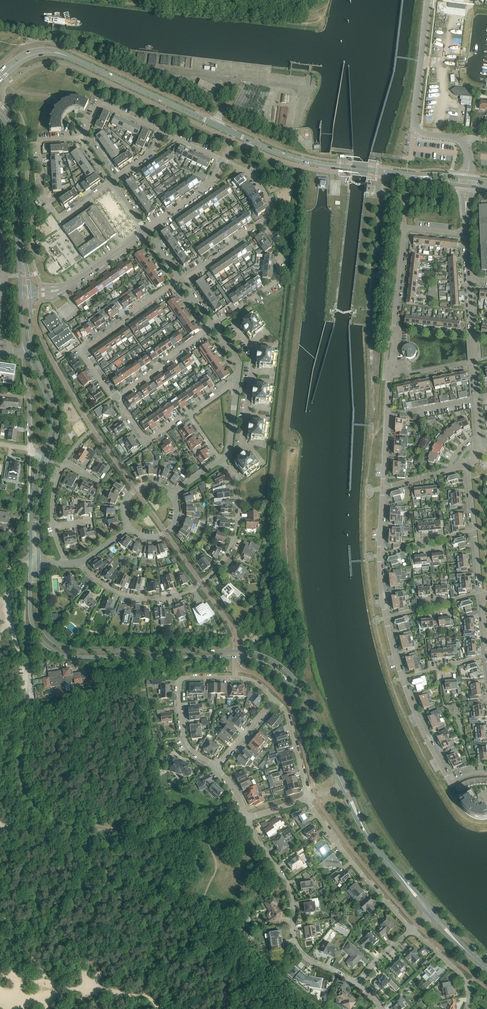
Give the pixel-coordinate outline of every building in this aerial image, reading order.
[(200,79),(197,85),(216,94),(218,88),(200,79)] [(456,95),(457,96),(460,96),(460,100),(462,100),(461,104),(471,105),(473,89),(457,87),(456,88),(455,88),(451,91),(454,94),(454,95),(455,95),(456,95)] [(85,101),(86,99),(70,98),(70,100),(61,102),(62,104),(67,112),(69,111),(72,110),(71,110),(75,109),(79,109),(82,110),(81,111),(84,112),(88,103),(85,101)] [(67,112),(62,104),(60,105),(59,106),(65,114),(66,113),(67,112)] [(65,114),(59,106),(54,109),(55,110),(50,118),(51,119),(49,128),(51,128),(51,132),(61,131),(61,128),(60,125),(61,122),(61,119),(63,117),(65,114)] [(108,122),(112,115),(102,110),(97,121),(105,124),(106,121),(108,122)] [(117,126),(120,119),(115,116),(111,123),(117,126)] [(122,128),(125,121),(120,119),(117,126),(122,128)] [(105,124),(97,121),(95,126),(102,130),(105,124)] [(127,131),(130,123),(125,121),(122,128),(127,131)] [(132,133),(136,126),(130,123),(127,131),(132,133)] [(138,136),(141,128),(136,126),(132,133),(138,136)] [(145,143),(150,133),(141,128),(138,136),(140,137),(138,140),(145,143)] [(99,141),(106,136),(103,131),(96,136),(99,141)] [(103,146),(109,141),(106,136),(99,141),(103,146)] [(143,149),(145,143),(138,140),(136,145),(143,149)] [(106,150),(113,146),(109,141),(103,146),(106,150)] [(62,153),(62,145),(50,145),(51,156),(59,155),(59,153),(62,153)] [(109,155),(116,150),(113,146),(106,150),(109,155)] [(181,156),(185,149),(179,146),(179,148),(175,146),(172,152),(181,156)] [(187,158),(190,151),(188,150),(189,149),(186,148),(185,149),(181,156),(187,158)] [(71,154),(74,158),(81,154),(78,149),(71,154)] [(113,160),(119,155),(116,150),(109,155),(113,160)] [(166,154),(165,155),(169,162),(174,158),(168,150),(165,153),(166,154)] [(192,161),(195,153),(193,153),(194,151),(191,150),(191,151),(190,151),(187,158),(192,161)] [(128,161),(133,158),(128,151),(123,155),(128,161)] [(197,163),(200,156),(195,153),(192,161),(197,163)] [(84,159),(81,154),(74,158),(78,163),(84,159)] [(119,168),(128,161),(123,155),(121,157),(119,155),(113,160),(119,168)] [(169,162),(165,155),(160,158),(165,165),(169,162)] [(202,166),(206,158),(200,156),(197,163),(202,166)] [(165,165),(160,158),(155,162),(160,168),(162,171),(167,168),(165,165)] [(208,168),(211,161),(206,158),(202,166),(208,168)] [(88,163),(84,159),(78,163),(81,168),(88,163)] [(160,168),(155,162),(151,165),(155,172),(160,168)] [(91,168),(88,163),(81,168),(84,173),(91,168)] [(155,172),(151,165),(146,168),(151,175),(152,177),(157,174),(155,172)] [(143,170),(141,172),(146,178),(151,175),(146,168),(145,167),(142,169),(143,170)] [(94,173),(91,168),(84,173),(88,177),(94,173)] [(91,188),(100,181),(94,173),(88,177),(89,179),(86,181),(91,188)] [(189,180),(194,187),(194,188),(197,186),(197,185),(198,183),(202,180),(203,179),(193,174),(193,176),(194,177),(189,180)] [(138,181),(134,176),(131,178),(132,178),(129,180),(127,181),(125,183),(128,187),(128,188),(135,183),(138,181)] [(236,184),(244,179),(243,179),(241,176),(233,181),(236,184)] [(239,188),(247,182),(247,181),(246,182),(244,179),(236,184),(236,185),(237,184),(239,188)] [(328,188),(328,179),(319,179),(318,187),(328,188)] [(184,183),(189,190),(190,191),(193,189),(192,188),(194,187),(189,180),(184,183)] [(91,188),(86,181),(81,185),(86,191),(91,188)] [(242,190),(250,184),(250,185),(247,182),(239,188),(240,187),(242,190)] [(135,183),(128,188),(129,188),(129,189),(131,192),(131,193),(138,188),(135,184),(135,183)] [(187,191),(189,190),(184,183),(180,187),(184,193),(185,194),(188,192),(187,191)] [(184,193),(180,187),(178,184),(173,187),(175,190),(180,196),(181,197),(183,196),(182,194),(184,193)] [(246,193),(253,188),(250,184),(242,190),(243,191),(243,190),(246,193)] [(232,192),(228,185),(223,188),(228,195),(232,192)] [(180,196),(175,190),(173,187),(168,191),(170,193),(175,200),(180,196)] [(141,193),(138,188),(131,193),(132,193),(133,194),(134,197),(134,198),(141,193)] [(228,195),(223,188),(218,192),(223,198),(228,195)] [(248,197),(255,191),(253,188),(246,193),(248,197)] [(74,190),(69,193),(73,200),(78,196),(74,190)] [(138,202),(145,197),(146,196),(147,196),(144,191),(141,193),(134,198),(138,202)] [(250,200),(258,195),(255,191),(248,197),(250,200)] [(223,198),(218,192),(213,195),(218,201),(223,198)] [(64,206),(73,200),(69,193),(66,195),(65,193),(58,198),(64,206)] [(175,200),(170,193),(166,196),(170,203),(171,204),(174,202),(173,201),(175,200)] [(170,203),(166,196),(164,194),(159,197),(165,206),(166,208),(169,205),(169,204),(170,203)] [(218,201),(213,195),(209,198),(213,205),(218,201)] [(252,204),(260,199),(258,195),(250,200),(253,203),(252,204)] [(141,207),(148,202),(149,201),(146,196),(145,197),(138,202),(138,203),(140,205),(139,206),(140,207),(141,207)] [(213,205),(209,198),(204,201),(209,208),(213,205)] [(254,208),(262,202),(260,199),(252,204),(254,207),(253,208),(254,208)] [(479,200),(481,246),(486,246),(486,199),(479,200)] [(209,208),(204,201),(199,205),(204,211),(209,208)] [(144,211),(145,211),(152,206),(151,206),(151,207),(148,202),(141,207),(142,208),(144,210),(145,211),(144,211)] [(255,212),(264,207),(261,203),(262,203),(262,202),(254,208),(256,211),(255,212)] [(84,258),(110,240),(110,239),(111,238),(116,235),(95,205),(63,228),(84,258)] [(204,211),(199,205),(195,208),(199,215),(204,211)] [(152,207),(152,206),(145,211),(145,212),(148,216),(150,214),(151,215),(153,213),(152,213),(155,211),(154,210),(155,209),(155,208),(154,207),(153,207),(152,207)] [(264,207),(255,212),(258,216),(265,211),(263,207),(264,207)] [(199,215),(195,208),(190,211),(195,218),(199,215)] [(195,218),(190,211),(185,215),(190,221),(195,218)] [(247,223),(252,220),(247,213),(243,216),(247,223)] [(190,221),(185,215),(180,218),(185,225),(190,221)] [(243,226),(247,223),(243,216),(238,220),(243,226)] [(185,225),(180,218),(176,221),(180,228),(185,225)] [(238,230),(243,226),(238,220),(233,223),(238,230)] [(233,233),(238,230),(233,223),(228,226),(233,233)] [(228,236),(233,233),(228,226),(224,230),(228,236)] [(163,238),(170,233),(170,232),(170,231),(170,230),(169,229),(168,230),(167,229),(165,230),(164,230),(162,231),(163,232),(160,233),(163,238)] [(224,240),(228,236),(224,230),(219,233),(224,240)] [(166,243),(173,238),(170,234),(171,234),(170,233),(163,238),(164,238),(165,239),(166,242),(166,243)] [(224,240),(219,233),(214,236),(219,243),(224,240)] [(258,243),(265,238),(262,233),(255,238),(258,243)] [(176,236),(173,238),(166,243),(167,243),(168,244),(169,247),(170,248),(176,243),(179,241),(176,236)] [(219,243),(214,236),(210,240),(214,246),(219,243)] [(266,240),(265,238),(258,243),(262,248),(268,243),(269,242),(267,239),(266,240)] [(214,246),(210,240),(205,243),(210,249),(214,246)] [(180,248),(176,243),(170,248),(173,253),(180,248)] [(210,249),(205,243),(200,246),(205,253),(210,249)] [(252,250),(247,243),(243,247),(247,253),(252,250)] [(262,248),(265,252),(266,254),(269,252),(269,253),(271,253),(273,252),(273,250),(268,243),(262,248)] [(205,253),(200,246),(195,249),(200,256),(205,253)] [(247,253),(243,247),(238,250),(243,257),(244,259),(249,256),(247,253)] [(379,272),(384,273),(387,248),(378,247),(379,255),(381,255),(380,269),(379,269),(379,272)] [(183,252),(180,248),(173,253),(176,255),(177,257),(176,257),(183,252)] [(139,264),(145,259),(143,255),(146,253),(145,253),(143,250),(143,249),(138,253),(137,252),(136,253),(136,254),(134,255),(136,258),(135,259),(139,264)] [(243,257),(238,250),(233,253),(238,260),(243,257)] [(186,257),(183,252),(176,257),(177,258),(179,260),(180,261),(180,262),(187,257),(186,257)] [(238,260),(233,253),(229,257),(233,263),(235,266),(240,262),(238,260)] [(190,260),(190,259),(189,258),(188,257),(187,258),(187,257),(180,262),(183,266),(186,265),(188,264),(188,263),(190,262),(189,260),(190,260)] [(233,263),(229,257),(224,260),(228,266),(233,263)] [(148,263),(145,259),(139,264),(142,269),(144,268),(145,271),(154,265),(152,262),(151,262),(151,261),(148,263)] [(228,266),(224,260),(219,263),(224,270),(228,266)] [(122,261),(119,263),(126,273),(133,268),(128,261),(124,264),(122,261)] [(126,273),(119,263),(116,265),(118,268),(114,271),(119,278),(126,273)] [(224,270),(219,263),(214,266),(219,273),(224,270)] [(150,280),(157,275),(154,271),(157,269),(156,269),(156,268),(154,266),(154,265),(145,271),(147,274),(146,274),(150,280)] [(219,273),(214,266),(210,270),(214,276),(219,273)] [(119,278),(114,271),(111,274),(108,271),(106,273),(112,282),(119,278)] [(112,282),(106,273),(103,275),(105,278),(101,281),(105,287),(112,282)] [(159,279),(157,275),(150,280),(153,285),(155,284),(156,287),(158,286),(159,286),(160,285),(160,284),(165,281),(165,280),(163,278),(162,277),(159,279)] [(260,285),(262,283),(257,277),(252,280),(257,287),(258,288),(260,286),(260,285)] [(198,288),(205,284),(205,283),(205,282),(206,281),(205,280),(204,280),(203,280),(202,279),(200,281),(199,280),(197,281),(198,282),(195,284),(198,288)] [(105,287),(101,281),(97,283),(95,280),(92,283),(98,292),(105,287)] [(247,283),(252,290),(253,291),(256,289),(255,288),(257,287),(252,280),(247,283)] [(137,288),(143,296),(147,293),(145,291),(148,290),(142,281),(139,283),(139,285),(140,287),(137,288)] [(98,292),(92,283),(89,285),(91,287),(87,290),(91,297),(98,292)] [(207,283),(206,284),(205,284),(198,288),(199,289),(199,288),(200,290),(201,293),(202,293),(208,289),(210,287),(207,283)] [(250,291),(252,290),(247,283),(243,287),(247,293),(248,293),(248,294),(251,292),(250,291)] [(236,288),(238,290),(243,297),(243,296),(244,297),(246,295),(247,293),(243,287),(241,284),(236,288)] [(143,296),(137,288),(135,290),(134,289),(131,289),(128,291),(130,293),(134,299),(137,297),(138,299),(143,296)] [(212,293),(208,289),(202,293),(202,294),(202,293),(203,294),(204,297),(205,298),(212,293)] [(91,297),(87,290),(83,293),(81,290),(78,292),(85,302),(91,297)] [(241,298),(243,297),(238,290),(233,293),(238,300),(239,301),(242,299),(241,298)] [(85,302),(78,292),(75,294),(77,297),(73,300),(78,306),(85,302)] [(208,303),(217,297),(213,292),(212,293),(205,298),(205,299),(207,301),(206,302),(207,303),(208,303)] [(132,301),(134,299),(130,293),(123,298),(129,306),(133,303),(132,301)] [(228,297),(233,303),(234,303),(234,304),(237,302),(236,301),(238,300),(233,293),(228,297)] [(129,306),(123,298),(122,296),(118,299),(117,299),(115,300),(116,303),(120,309),(123,307),(124,309),(129,306)] [(172,312),(178,307),(176,303),(179,301),(178,301),(179,300),(177,297),(176,297),(171,300),(169,301),(169,302),(168,303),(169,305),(168,306),(172,312)] [(219,302),(218,302),(220,301),(217,297),(208,303),(209,303),(210,305),(209,306),(210,308),(212,307),(219,302)] [(116,303),(115,300),(111,303),(112,303),(108,306),(109,308),(115,316),(119,313),(118,311),(120,309),(116,303)] [(222,305),(222,304),(221,303),(220,303),(219,303),(219,302),(212,307),(212,308),(215,312),(218,310),(218,311),(220,309),(222,307),(221,306),(222,305)] [(159,305),(154,309),(158,315),(163,311),(159,305)] [(115,316),(109,308),(108,306),(101,311),(107,318),(109,317),(111,319),(115,316)] [(181,311),(178,307),(172,312),(176,317),(177,316),(179,319),(187,313),(187,312),(185,309),(184,309),(181,311)] [(158,315),(154,309),(149,312),(153,319),(158,315)] [(107,318),(101,311),(95,315),(96,318),(101,325),(106,322),(104,320),(107,318)] [(153,319),(149,312),(144,316),(148,322),(153,319)] [(48,335),(51,340),(59,351),(60,351),(59,350),(61,347),(71,340),(75,339),(75,340),(76,339),(68,328),(65,330),(64,328),(65,328),(65,327),(65,326),(62,322),(61,323),(55,313),(55,314),(52,316),(51,314),(45,318),(46,320),(43,322),(51,333),(48,335)] [(183,327),(189,323),(187,319),(190,317),(189,316),(190,316),(188,313),(187,313),(179,319),(180,321),(179,322),(183,327)] [(256,313),(255,314),(253,315),(252,314),(244,320),(245,321),(242,323),(244,325),(241,326),(243,329),(242,329),(245,333),(246,333),(250,338),(252,337),(253,338),(256,336),(255,335),(263,329),(262,328),(264,326),(256,313)] [(101,325),(96,318),(95,315),(88,320),(89,322),(89,323),(93,328),(95,326),(97,328),(101,325)] [(148,322),(144,316),(139,319),(143,326),(145,328),(150,325),(148,322)] [(143,326),(139,319),(134,323),(138,329),(143,326)] [(90,330),(93,328),(89,323),(89,322),(82,327),(87,335),(92,332),(90,330)] [(138,329),(134,323),(129,326),(135,335),(140,332),(138,329)] [(192,327),(189,323),(183,327),(187,333),(188,332),(190,334),(187,337),(189,339),(193,336),(191,333),(192,333),(194,333),(194,332),(198,329),(198,328),(196,325),(195,325),(192,327)] [(87,335),(82,327),(81,325),(74,330),(79,338),(82,336),(83,338),(87,335)] [(133,336),(127,327),(122,331),(126,337),(128,340),(133,336)] [(126,337),(122,331),(117,335),(121,341),(126,337)] [(178,332),(173,336),(177,342),(182,339),(178,332)] [(121,341),(117,335),(112,338),(116,344),(121,341)] [(177,342),(173,336),(168,340),(172,346),(177,342)] [(116,344),(112,338),(107,342),(111,348),(116,344)] [(167,349),(172,346),(168,340),(163,343),(167,349)] [(111,348),(107,342),(102,345),(106,351),(111,348)] [(204,357),(210,353),(208,349),(211,346),(210,346),(208,343),(208,342),(203,346),(202,345),(201,346),(201,347),(199,348),(201,351),(200,352),(204,357)] [(162,353),(167,349),(163,343),(158,347),(162,353)] [(106,351),(102,345),(97,349),(101,355),(106,351)] [(415,348),(414,347),(412,345),(411,345),(409,345),(407,345),(405,346),(404,347),(403,349),(402,350),(402,352),(402,354),(403,356),(404,357),(406,358),(407,359),(409,359),(411,359),(412,358),(414,357),(415,356),(416,354),(416,353),(416,351),(416,349),(415,348)] [(157,356),(162,353),(158,347),(153,350),(157,356)] [(101,355),(97,349),(92,352),(96,358),(98,361),(103,357),(101,355)] [(277,352),(274,351),(274,350),(264,349),(264,350),(261,350),(261,352),(258,352),(257,355),(256,359),(257,360),(256,367),(259,367),(259,368),(262,369),(263,367),(272,368),(272,367),(275,367),(277,352)] [(152,360),(157,356),(153,350),(148,354),(152,360)] [(146,365),(151,361),(146,355),(145,353),(140,356),(141,358),(146,365)] [(213,356),(210,353),(204,357),(207,362),(209,362),(210,364),(219,358),(217,355),(216,355),(216,354),(213,356)] [(77,359),(73,354),(67,358),(71,364),(75,371),(82,366),(77,359)] [(190,354),(185,357),(191,365),(195,362),(198,367),(201,365),(193,354),(191,356),(190,354)] [(191,365),(185,357),(181,360),(182,362),(180,364),(186,373),(188,371),(186,368),(191,365)] [(140,368),(146,365),(141,358),(136,362),(140,368)] [(215,373),(221,368),(219,364),(222,362),(221,362),(221,361),(219,359),(219,358),(210,364),(212,367),(211,368),(215,373)] [(135,372),(140,368),(136,362),(131,365),(135,372)] [(12,384),(13,375),(14,375),(16,366),(0,364),(0,373),(4,373),(4,374),(5,374),(5,375),(4,382),(3,382),(3,383),(12,384)] [(186,373),(180,364),(177,366),(176,364),(171,367),(177,375),(181,372),(183,375),(186,373)] [(130,375),(135,372),(131,365),(126,369),(130,375)] [(125,379),(130,375),(126,369),(125,367),(119,370),(125,379)] [(177,375),(171,367),(167,370),(168,372),(166,374),(170,380),(177,375)] [(224,372),(221,368),(215,373),(218,378),(220,377),(221,380),(223,379),(224,379),(225,378),(225,377),(230,374),(230,373),(228,371),(227,370),(224,372)] [(77,378),(78,377),(84,386),(92,380),(86,371),(84,372),(82,370),(75,375),(77,378)] [(120,382),(125,379),(119,370),(114,374),(116,376),(120,382)] [(170,380),(166,374),(163,375),(162,373),(158,377),(163,384),(170,380)] [(204,379),(199,382),(204,389),(208,385),(210,388),(213,386),(206,375),(203,377),(204,379)] [(115,386),(120,382),(116,376),(111,379),(115,386)] [(163,384),(158,377),(153,380),(155,382),(152,383),(156,389),(163,384)] [(199,392),(204,389),(199,382),(194,386),(193,384),(191,386),(199,397),(201,395),(199,392)] [(157,391),(156,389),(152,383),(150,385),(148,383),(144,386),(149,393),(149,394),(150,395),(157,391)] [(404,393),(402,384),(396,386),(397,389),(398,394),(404,393)] [(103,396),(99,390),(97,391),(93,385),(88,389),(92,394),(92,395),(96,401),(103,396)] [(273,388),(270,387),(270,386),(260,385),(260,386),(257,386),(256,388),(254,388),(253,391),(252,391),(252,395),(253,395),(252,402),(255,403),(255,404),(258,404),(258,403),(268,404),(268,403),(271,403),(273,388)] [(149,393),(144,386),(139,389),(141,391),(138,393),(142,399),(149,394),(149,393)] [(199,397),(191,386),(189,387),(190,389),(185,393),(189,399),(194,396),(196,399),(199,397)] [(142,399),(138,393),(136,395),(134,393),(130,396),(135,404),(142,399)] [(185,402),(189,399),(185,393),(180,396),(178,394),(176,396),(184,407),(187,405),(185,402)] [(135,404),(130,396),(126,399),(127,401),(125,403),(129,408),(135,404)] [(184,407),(176,396),(174,398),(175,399),(170,403),(174,409),(179,406),(181,409),(184,407)] [(13,399),(1,397),(0,407),(4,408),(9,408),(10,407),(11,407),(21,408),(21,403),(18,403),(18,399),(13,399)] [(174,409),(170,403),(165,406),(164,405),(161,406),(169,417),(172,415),(170,412),(172,411),(172,412),(173,412),(174,412),(174,411),(175,410),(174,409)] [(116,415),(113,410),(112,410),(111,408),(109,405),(105,408),(104,409),(101,406),(94,411),(99,418),(103,415),(111,416),(112,418),(116,415)] [(162,418),(164,416),(166,419),(169,417),(161,406),(159,408),(160,410),(155,413),(160,420),(160,419),(160,420),(161,420),(162,420),(163,419),(163,418),(162,418)] [(155,423),(160,420),(155,413),(150,417),(149,415),(147,417),(154,428),(157,426),(155,423)] [(408,417),(408,415),(403,414),(402,414),(402,417),(401,417),(401,420),(396,420),(396,422),(395,422),(395,423),(395,424),(394,425),(394,426),(406,426),(406,423),(408,423),(408,417)] [(154,428),(147,417),(144,418),(145,420),(140,424),(145,430),(149,427),(151,430),(154,428)] [(465,418),(460,421),(459,419),(456,421),(457,423),(461,429),(463,427),(464,430),(470,427),(465,418)] [(113,423),(107,427),(111,432),(114,430),(117,434),(126,428),(121,421),(115,426),(113,423)] [(269,424),(266,423),(266,422),(256,421),(256,422),(253,422),(252,424),(249,424),(249,427),(248,427),(248,431),(248,438),(251,439),(250,440),(254,440),(254,439),(264,440),(264,439),(267,439),(269,424)] [(457,434),(462,431),(461,429),(457,423),(451,426),(452,427),(449,429),(453,434),(456,432),(457,434)] [(13,426),(9,425),(6,425),(5,429),(9,430),(7,440),(16,442),(18,431),(13,430),(13,426)] [(184,438),(186,442),(194,437),(195,436),(193,433),(195,433),(192,428),(189,430),(186,426),(183,429),(182,428),(181,428),(180,428),(180,429),(180,430),(180,431),(179,431),(182,436),(183,439),(184,438)] [(406,426),(394,426),(394,427),(394,428),(395,428),(395,429),(395,430),(396,430),(396,432),(400,432),(400,435),(402,435),(407,436),(408,430),(406,430),(406,426)] [(453,434),(449,429),(448,428),(444,433),(445,433),(442,436),(447,440),(449,438),(451,440),(455,436),(453,434)] [(439,433),(435,438),(438,441),(436,444),(442,447),(443,445),(445,446),(449,442),(447,440),(442,436),(439,433)] [(130,437),(128,434),(119,440),(121,444),(124,442),(129,450),(133,448),(137,446),(133,440),(133,439),(131,436),(130,437)] [(194,437),(186,442),(188,445),(188,446),(191,451),(192,450),(194,453),(201,448),(199,445),(202,443),(199,439),(196,441),(194,437)] [(405,448),(405,444),(407,444),(407,439),(401,438),(401,441),(395,441),(395,443),(394,443),(394,444),(394,445),(393,446),(393,447),(405,448)] [(163,454),(165,454),(166,455),(171,451),(172,452),(174,450),(174,449),(177,447),(171,439),(168,441),(167,439),(163,442),(165,445),(161,448),(163,451),(163,452),(162,453),(163,453),(163,454)] [(444,448),(442,447),(436,444),(435,443),(432,449),(433,449),(432,453),(437,455),(438,452),(441,454),(444,448)] [(404,452),(405,448),(393,447),(393,448),(393,449),(393,450),(394,451),(394,454),(399,454),(399,457),(406,457),(407,452),(404,452)] [(202,450),(201,448),(194,453),(196,455),(195,456),(197,458),(198,458),(201,463),(202,463),(203,463),(204,463),(205,463),(205,462),(205,461),(208,458),(206,454),(208,452),(206,448),(202,450)] [(77,455),(75,459),(82,463),(85,457),(86,456),(89,458),(88,459),(91,461),(96,453),(90,449),(88,452),(82,449),(78,455),(77,455)] [(437,455),(432,453),(431,452),(428,458),(429,458),(428,462),(434,463),(435,460),(438,461),(440,456),(437,455)] [(259,468),(257,465),(259,464),(253,456),(252,457),(250,454),(248,456),(246,453),(244,455),(243,454),(239,457),(240,458),(234,462),(236,464),(235,465),(237,468),(238,467),(243,475),(245,474),(247,477),(259,468)] [(394,465),(393,465),(393,466),(392,467),(392,468),(392,469),(404,469),(404,465),(406,466),(406,460),(399,460),(398,463),(394,463),(394,465)] [(9,469),(5,468),(4,479),(8,480),(9,476),(17,478),(20,462),(11,461),(9,469)] [(100,464),(97,468),(95,466),(92,470),(95,472),(101,476),(103,472),(106,474),(110,467),(105,463),(103,466),(100,464)] [(146,475),(145,465),(144,465),(145,467),(142,467),(141,467),(137,469),(136,466),(131,467),(136,478),(144,476),(146,475)] [(145,465),(146,475),(148,475),(148,476),(156,476),(158,467),(157,468),(153,468),(154,467),(148,466),(148,467),(145,467),(145,465)] [(168,480),(173,471),(172,472),(165,469),(164,470),(160,469),(161,467),(160,467),(158,476),(159,476),(166,479),(168,480)] [(403,473),(404,469),(392,469),(392,470),(392,471),(392,472),(393,473),(393,475),(398,475),(398,478),(405,479),(405,473),(403,473)] [(176,486),(185,478),(186,477),(182,475),(181,475),(180,476),(179,477),(173,472),(173,471),(168,480),(170,481),(176,486)] [(218,474),(217,472),(209,477),(211,481),(212,480),(213,482),(214,482),(215,482),(217,485),(226,480),(222,473),(219,475),(218,474)] [(63,483),(69,487),(68,489),(74,492),(78,485),(74,483),(77,478),(68,473),(63,483)] [(457,480),(459,479),(460,479),(460,478),(460,477),(459,477),(459,476),(458,476),(458,475),(457,475),(456,473),(445,477),(446,483),(452,481),(452,484),(458,483),(457,480)] [(125,486),(119,479),(118,480),(120,481),(117,484),(116,483),(113,488),(111,490),(110,490),(119,494),(120,493),(125,486)] [(84,481),(80,488),(89,492),(88,493),(93,496),(96,490),(91,488),(93,485),(90,483),(90,484),(84,481)] [(225,485),(213,489),(213,493),(217,492),(218,498),(214,499),(214,502),(222,501),(221,499),(230,497),(229,489),(227,490),(225,485)] [(434,486),(431,486),(432,496),(441,495),(440,489),(437,489),(437,486),(434,487),(434,486)] [(421,497),(420,487),(417,488),(414,489),(415,492),(412,492),(412,498),(421,497)] [(197,488),(183,496),(185,503),(186,503),(186,505),(196,504),(195,504),(194,501),(193,496),(196,495),(195,492),(197,491),(196,489),(197,489),(197,488)] [(391,493),(391,494),(391,495),(390,496),(391,497),(391,498),(392,498),(394,497),(395,503),(402,501),(400,495),(405,494),(403,488),(391,491),(392,493),(391,493)] [(118,497),(119,494),(110,490),(111,491),(110,494),(108,498),(104,497),(102,502),(106,503),(115,504),(116,504),(118,497)] [(451,494),(452,500),(461,499),(461,496),(462,496),(462,493),(455,493),(455,490),(449,491),(449,494),(451,494)] [(461,501),(461,499),(452,500),(452,506),(450,506),(450,509),(457,508),(456,505),(463,505),(462,501),(461,501)] [(229,500),(213,503),(213,505),(221,506),(221,513),(231,513),(232,506),(230,506),(229,500)] [(92,505),(91,502),(88,502),(88,504),(81,505),(81,506),(77,506),(77,512),(76,512),(76,514),(79,514),(79,513),(81,513),(81,516),(89,515),(89,512),(92,512),(92,505)] [(195,512),(195,508),(200,508),(199,504),(196,504),(186,505),(186,508),(186,515),(186,516),(195,517),(200,518),(200,512),(195,512)] [(115,506),(106,505),(104,505),(104,508),(105,510),(106,510),(106,515),(106,518),(103,519),(115,517),(115,515),(115,507),(115,506)] [(66,508),(66,507),(59,508),(60,518),(67,517),(67,515),(73,514),(72,507),(66,508)] [(401,516),(401,512),(405,512),(405,507),(397,507),(397,510),(391,509),(391,511),(390,511),(390,512),(390,513),(389,514),(389,515),(401,516)] [(1,526),(1,523),(8,523),(8,513),(2,512),(2,509),(0,509),(0,526),(1,526)] [(257,520),(257,511),(249,511),(249,520),(246,520),(246,528),(258,528),(258,520),(257,520)] [(453,515),(454,521),(463,520),(463,518),(464,518),(464,514),(457,515),(457,512),(451,512),(451,515),(453,515)] [(403,516),(401,516),(389,515),(389,516),(389,517),(389,518),(390,519),(390,520),(390,522),(395,522),(395,525),(399,525),(399,527),(403,527),(405,527),(405,523),(402,523),(403,516)] [(116,519),(115,517),(103,519),(104,522),(105,523),(107,522),(109,527),(110,526),(112,530),(110,531),(118,527),(118,526),(116,519)] [(230,528),(230,521),(223,521),(223,517),(217,517),(216,522),(215,522),(215,527),(220,527),(230,528)] [(199,520),(195,519),(186,518),(183,526),(183,528),(192,532),(191,532),(192,529),(194,524),(198,525),(199,520)] [(425,532),(424,523),(424,520),(415,521),(416,529),(419,529),(419,532),(422,532),(425,532)] [(459,531),(459,527),(465,526),(465,522),(464,523),(463,520),(454,521),(452,521),(453,533),(459,531)] [(443,521),(435,522),(436,531),(438,531),(438,530),(441,530),(441,527),(444,527),(443,521)] [(403,532),(403,527),(399,527),(399,528),(393,528),(393,531),(390,531),(390,533),(389,533),(389,534),(388,534),(388,535),(388,536),(388,537),(399,537),(401,538),(402,532),(403,532)] [(89,536),(94,535),(93,529),(87,530),(87,528),(80,530),(82,538),(89,537),(89,536)] [(190,532),(192,533),(192,532),(183,528),(181,530),(177,536),(176,536),(183,543),(182,541),(184,538),(186,539),(189,535),(190,532)] [(224,532),(218,531),(213,530),(212,532),(212,533),(212,534),(213,535),(214,536),(216,537),(215,541),(219,542),(218,543),(222,544),(222,543),(225,544),(227,536),(223,535),(224,532)] [(69,533),(63,534),(64,538),(63,539),(64,541),(65,542),(65,544),(77,542),(75,533),(69,534),(69,533)] [(125,536),(118,542),(118,543),(121,546),(121,547),(125,550),(126,548),(129,550),(128,552),(133,543),(131,541),(125,536)] [(464,542),(465,542),(466,541),(466,540),(466,539),(465,539),(464,537),(463,538),(463,536),(451,539),(453,545),(458,544),(460,550),(466,548),(464,542)] [(393,549),(401,547),(401,538),(399,537),(388,537),(388,538),(388,539),(388,540),(389,541),(389,543),(394,543),(393,549)] [(250,558),(251,557),(252,557),(254,552),(256,553),(257,551),(258,551),(260,546),(250,542),(250,543),(244,541),(242,548),(244,549),(241,555),(244,556),(243,557),(244,557),(243,560),(247,562),(249,558),(250,558)] [(133,543),(128,552),(136,555),(136,556),(139,557),(140,553),(142,553),(143,546),(135,543),(133,543)] [(169,552),(165,544),(158,546),(155,547),(157,557),(157,556),(160,555),(161,558),(167,556),(167,555),(166,551),(168,551),(169,552)] [(216,559),(222,549),(216,546),(212,551),(211,550),(209,554),(211,555),(210,555),(213,556),(213,557),(216,559)] [(157,557),(155,547),(153,547),(145,547),(143,556),(144,556),(144,554),(148,554),(148,556),(148,558),(149,559),(152,559),(153,558),(153,556),(156,556),(157,557)] [(398,560),(404,558),(405,558),(406,557),(406,556),(405,555),(404,555),(405,553),(405,552),(406,552),(406,551),(389,556),(389,558),(388,558),(389,560),(388,560),(388,561),(388,562),(388,563),(389,563),(391,562),(393,568),(399,567),(398,560)] [(439,562),(438,553),(435,553),(435,554),(432,554),(432,557),(430,557),(431,566),(439,565),(439,562)] [(441,553),(438,553),(439,562),(448,562),(447,556),(444,556),(444,553),(441,553)] [(464,553),(455,554),(455,557),(458,557),(458,563),(468,562),(467,559),(468,559),(468,555),(464,556),(464,553)] [(204,570),(210,566),(208,564),(212,560),(204,554),(200,556),(202,559),(198,561),(204,570)] [(423,554),(421,555),(422,567),(431,566),(430,557),(427,558),(427,555),(423,555),(423,554)] [(415,559),(412,559),(413,565),(416,565),(416,568),(422,567),(421,555),(418,555),(418,556),(415,556),(415,559)] [(99,558),(91,564),(95,570),(99,567),(102,570),(111,559),(110,558),(103,563),(99,558)] [(468,564),(468,562),(458,563),(459,568),(457,569),(457,572),(467,571),(467,570),(466,570),(466,568),(469,567),(469,564),(468,564)] [(239,579),(245,569),(238,564),(234,570),(232,568),(229,572),(232,575),(233,576),(233,575),(239,579)] [(102,575),(108,580),(109,579),(114,581),(119,571),(117,570),(115,571),(109,566),(102,575)] [(405,579),(403,573),(404,572),(404,569),(399,569),(399,571),(394,571),(394,574),(390,574),(390,577),(389,577),(389,578),(389,579),(389,580),(389,581),(400,580),(405,580),(405,579)] [(187,582),(190,580),(185,572),(183,573),(183,572),(181,573),(180,572),(177,574),(176,577),(177,578),(179,582),(178,582),(179,586),(180,586),(182,586),(183,586),(185,586),(185,585),(185,584),(187,583),(187,582)] [(129,577),(121,573),(118,580),(116,584),(124,588),(126,583),(130,584),(131,578),(129,577)] [(75,576),(73,576),(72,575),(71,574),(70,574),(69,575),(68,576),(68,577),(66,577),(67,582),(66,582),(63,586),(67,589),(76,596),(75,596),(76,596),(82,589),(81,589),(75,584),(75,577),(75,576)] [(166,576),(161,577),(162,580),(166,591),(173,588),(172,583),(175,582),(172,574),(166,576)] [(460,578),(460,584),(470,583),(470,581),(471,580),(470,577),(464,578),(464,575),(457,575),(458,578),(460,578)] [(144,590),(145,578),(141,578),(141,580),(134,578),(131,589),(136,591),(136,590),(140,591),(140,590),(144,590)] [(400,584),(400,580),(389,581),(389,582),(389,583),(389,584),(390,585),(391,587),(397,586),(397,589),(403,589),(402,584),(400,584)] [(159,582),(148,583),(148,592),(156,592),(156,589),(159,589),(159,582)] [(245,597),(229,583),(224,588),(225,589),(221,593),(224,595),(221,597),(220,597),(228,607),(226,605),(230,602),(231,602),(227,598),(233,592),(237,596),(240,593),(245,597)] [(425,597),(424,587),(424,586),(421,586),(417,583),(415,585),(416,594),(419,594),(419,597),(422,596),(422,597),(425,597)] [(460,584),(456,584),(457,591),(459,592),(459,594),(459,596),(466,594),(466,593),(467,593),(467,589),(472,589),(471,585),(470,585),(470,583),(460,584)] [(450,584),(441,585),(442,595),(445,595),(445,594),(448,594),(448,591),(451,590),(450,584)] [(442,595),(441,585),(433,586),(433,592),(436,592),(436,595),(439,595),(442,595)] [(430,593),(433,592),(433,586),(424,587),(425,597),(428,596),(431,595),(430,593)] [(93,596),(87,591),(81,599),(86,604),(87,603),(93,609),(97,603),(91,598),(93,596)] [(406,601),(405,595),(404,595),(403,592),(397,593),(398,596),(392,597),(392,599),(391,600),(391,601),(391,602),(391,603),(403,601),(406,601)] [(113,600),(105,598),(101,609),(106,611),(105,614),(113,617),(116,610),(110,608),(113,600)] [(470,605),(472,605),(473,604),(473,603),(473,602),(472,602),(471,602),(471,600),(470,600),(469,599),(458,602),(459,608),(465,607),(466,613),(472,611),(470,605)] [(409,609),(408,606),(406,607),(405,605),(403,605),(403,601),(391,603),(392,604),(392,605),(392,606),(393,606),(393,607),(394,607),(394,609),(400,608),(400,612),(409,609)] [(177,614),(178,618),(180,621),(185,619),(184,616),(190,614),(186,604),(182,605),(182,603),(172,607),(175,614),(177,614)] [(215,615),(207,603),(204,605),(204,604),(199,607),(198,606),(193,609),(198,623),(199,623),(198,623),(206,618),(207,619),(212,616),(215,615)] [(131,608),(126,607),(126,609),(123,608),(122,611),(119,610),(118,612),(124,614),(122,624),(129,625),(131,608)] [(165,615),(165,609),(160,609),(159,608),(154,608),(155,618),(160,617),(161,625),(165,625),(172,624),(170,614),(165,615)] [(133,618),(132,624),(139,624),(140,619),(145,619),(145,622),(148,622),(149,619),(149,609),(140,609),(140,610),(136,610),(136,618),(133,618)] [(409,622),(407,616),(396,619),(396,620),(395,621),(396,622),(395,622),(395,623),(394,624),(395,624),(395,625),(396,625),(397,625),(398,625),(400,631),(406,629),(409,628),(410,627),(409,622)] [(447,617),(447,616),(444,617),(445,626),(454,625),(454,619),(451,620),(450,617),(447,617)] [(464,620),(465,626),(474,625),(474,622),(475,622),(475,619),(468,619),(468,616),(462,617),(462,620),(464,620)] [(445,626),(444,617),(442,617),(442,618),(439,618),(439,621),(436,621),(437,627),(438,627),(445,626)] [(437,627),(436,621),(433,622),(433,619),(430,619),(430,618),(427,619),(428,628),(434,627),(434,630),(437,630),(437,627)] [(428,628),(427,619),(424,619),(421,620),(421,621),(419,621),(420,633),(423,632),(423,631),(423,629),(428,628)] [(474,625),(465,626),(465,632),(463,632),(464,637),(470,636),(470,635),(472,634),(472,631),(476,631),(475,627),(474,627),(474,625)] [(411,641),(410,637),(412,636),(411,631),(405,633),(406,636),(400,637),(400,639),(400,640),(400,641),(400,642),(400,643),(400,644),(411,641)] [(467,644),(467,647),(476,646),(476,644),(477,644),(477,640),(471,641),(470,638),(464,638),(464,644),(467,644)] [(416,649),(414,644),(412,644),(411,641),(400,644),(401,645),(401,646),(402,647),(403,647),(403,649),(409,648),(410,651),(416,649)] [(457,654),(457,648),(456,645),(448,646),(448,649),(449,658),(452,658),(452,657),(455,657),(454,654),(457,654)] [(477,648),(476,646),(467,647),(464,647),(465,653),(466,659),(472,657),(476,656),(476,652),(478,652),(478,648),(477,648)] [(438,659),(437,650),(428,651),(429,657),(432,656),(432,659),(435,659),(435,660),(438,659)] [(406,661),(406,662),(406,663),(406,664),(406,665),(417,662),(416,658),(418,657),(416,652),(409,654),(410,657),(406,659),(406,661)] [(422,671),(420,665),(421,665),(420,661),(417,662),(406,665),(406,666),(407,667),(408,668),(408,669),(409,668),(409,671),(415,669),(416,673),(422,671)] [(478,672),(478,671),(477,668),(478,668),(479,667),(479,666),(479,665),(478,665),(477,663),(476,663),(476,662),(464,665),(466,671),(471,670),(472,673),(470,674),(471,678),(478,678),(477,672),(478,672)] [(69,669),(48,673),(50,687),(56,686),(57,689),(55,689),(56,697),(65,696),(64,692),(66,691),(65,685),(73,684),(71,675),(70,675),(69,669)] [(413,681),(413,682),(413,683),(412,684),(413,685),(414,685),(416,685),(417,691),(424,689),(423,683),(427,682),(425,676),(413,679),(414,681),(413,681)] [(170,694),(170,690),(170,685),(165,685),(165,680),(152,680),(152,684),(161,684),(161,685),(161,690),(159,690),(159,694),(161,694),(161,698),(170,698),(170,694)] [(452,689),(451,680),(448,680),(448,681),(445,681),(446,684),(443,684),(443,690),(452,689)] [(454,680),(451,680),(452,689),(458,689),(458,694),(461,694),(460,685),(460,683),(457,683),(457,680),(454,680)] [(471,685),(472,691),(481,690),(481,687),(482,687),(481,684),(475,684),(475,681),(468,682),(469,685),(471,685)] [(197,694),(197,683),(194,683),(194,684),(190,684),(190,691),(187,691),(187,697),(193,697),(193,694),(197,694)] [(200,683),(197,683),(197,694),(197,696),(203,696),(203,699),(207,699),(207,694),(207,691),(204,691),(204,684),(200,684),(200,683)] [(217,694),(217,683),(214,683),(214,684),(207,684),(207,691),(207,694),(217,694)] [(227,689),(227,687),(227,684),(221,684),(221,683),(217,683),(217,694),(221,694),(221,696),(222,696),(227,696),(227,689)] [(237,696),(237,686),(236,686),(236,685),(233,685),(233,686),(230,686),(230,689),(228,689),(227,687),(227,689),(227,696),(227,698),(231,698),(233,698),(233,696),(237,696)] [(238,686),(237,686),(237,696),(244,696),(244,697),(248,697),(250,691),(250,689),(249,690),(248,689),(244,689),(244,686),(242,686),(241,685),(239,685),(238,686)] [(431,699),(430,696),(432,695),(429,690),(424,692),(425,695),(419,697),(420,699),(420,700),(420,701),(420,702),(420,703),(420,704),(431,699)] [(481,692),(481,690),(472,691),(472,696),(470,697),(470,700),(479,699),(478,696),(483,695),(482,692),(481,692)] [(258,696),(257,695),(255,694),(254,695),(250,691),(248,697),(247,701),(250,703),(251,702),(257,707),(260,704),(258,702),(261,699),(260,698),(260,697),(260,696),(259,695),(258,695),(258,696)] [(436,707),(434,702),(433,703),(431,699),(420,704),(421,705),(422,706),(422,707),(423,707),(424,709),(430,707),(431,709),(436,707)] [(484,709),(484,705),(479,705),(479,701),(468,702),(469,705),(471,705),(471,706),(473,706),(474,712),(483,711),(483,709),(484,709)] [(202,704),(197,704),(192,705),(193,705),(194,708),(188,709),(189,715),(199,713),(203,713),(202,710),(203,710),(202,704)] [(244,723),(246,721),(245,720),(247,718),(243,715),(245,713),(239,707),(238,708),(235,712),(238,714),(236,717),(244,723)] [(164,710),(157,711),(157,714),(161,714),(161,717),(158,717),(159,722),(162,722),(168,721),(169,723),(172,722),(171,712),(165,713),(164,710)] [(440,719),(438,716),(440,715),(438,710),(432,712),(433,715),(428,718),(429,720),(428,720),(428,721),(428,722),(429,722),(429,723),(429,724),(440,719)] [(479,721),(478,718),(485,717),(484,713),(483,713),(483,711),(474,712),(474,716),(472,718),(470,718),(470,721),(479,721)] [(239,727),(241,725),(241,726),(244,723),(236,717),(233,714),(227,721),(233,726),(234,727),(234,726),(233,726),(235,724),(239,727)] [(272,727),(273,727),(275,728),(276,728),(277,727),(278,726),(278,725),(282,720),(279,718),(278,719),(274,715),(267,723),(272,727)] [(232,737),(236,732),(231,728),(233,726),(227,721),(223,717),(220,721),(226,726),(223,729),(232,737)] [(441,723),(440,719),(429,724),(430,725),(430,726),(431,726),(431,727),(432,727),(433,729),(439,727),(440,729),(445,727),(443,722),(441,723)] [(476,730),(476,733),(485,732),(485,730),(486,730),(486,726),(479,727),(479,724),(473,725),(473,730),(476,730)] [(283,726),(273,732),(274,736),(275,736),(277,742),(288,739),(286,733),(285,733),(283,726)] [(228,742),(232,737),(223,729),(217,736),(223,741),(225,739),(228,742)] [(449,739),(447,735),(449,734),(447,730),(441,732),(443,735),(437,738),(438,740),(438,741),(438,742),(438,743),(439,744),(449,739)] [(260,732),(254,739),(261,745),(265,741),(266,743),(269,740),(260,732)] [(486,735),(485,732),(476,733),(477,739),(474,739),(475,743),(481,742),(481,739),(486,738),(486,735)] [(208,752),(213,743),(209,741),(210,739),(207,737),(204,741),(201,746),(202,745),(205,747),(203,750),(204,750),(204,752),(206,753),(207,752),(208,752)] [(263,747),(261,745),(254,739),(248,745),(251,748),(257,754),(263,747)] [(288,739),(277,742),(278,746),(276,747),(277,753),(283,751),(282,748),(289,746),(287,740),(288,739)] [(455,746),(453,741),(451,742),(449,739),(439,744),(439,745),(440,745),(440,746),(441,747),(442,747),(443,749),(448,746),(450,749),(451,748),(451,750),(456,747),(455,746)] [(216,745),(213,743),(208,752),(210,754),(210,755),(212,756),(213,756),(214,756),(217,750),(220,752),(223,746),(217,743),(216,745)] [(478,755),(486,754),(486,748),(482,748),(481,745),(475,746),(475,749),(478,749),(478,755)] [(459,758),(457,754),(459,753),(456,747),(451,750),(452,751),(451,752),(453,754),(448,757),(449,759),(448,759),(448,760),(448,761),(449,762),(449,763),(449,764),(459,758)] [(259,755),(257,754),(251,748),(249,751),(246,748),(245,749),(243,749),(242,751),(243,752),(242,752),(243,753),(250,759),(253,756),(256,759),(259,755)] [(292,761),(290,754),(289,750),(268,756),(268,758),(268,760),(276,758),(277,759),(278,760),(279,760),(280,761),(281,761),(282,764),(292,761)] [(243,753),(241,756),(240,755),(236,759),(238,761),(237,762),(240,765),(242,765),(245,766),(246,765),(247,763),(250,766),(253,762),(250,759),(243,753)] [(478,755),(479,761),(477,761),(477,764),(480,764),(482,764),(483,764),(483,760),(486,760),(486,754),(478,755)] [(176,759),(170,757),(168,765),(171,765),(170,770),(175,771),(181,772),(180,773),(185,774),(185,775),(188,775),(190,774),(191,771),(190,769),(187,769),(189,764),(176,760),(176,759)] [(467,766),(463,760),(461,761),(459,758),(449,764),(450,764),(450,765),(451,766),(452,767),(453,766),(454,768),(459,765),(461,768),(464,767),(467,766)] [(295,772),(292,761),(282,764),(283,767),(282,768),(281,769),(280,769),(280,770),(280,772),(271,774),(272,778),(295,772)] [(244,770),(239,772),(235,774),(238,782),(248,778),(247,778),(246,775),(248,774),(246,770),(244,770)] [(286,780),(288,785),(297,782),(296,777),(293,777),(292,773),(282,776),(283,781),(286,780)] [(203,775),(196,779),(198,783),(197,783),(199,788),(204,785),(205,785),(209,788),(209,789),(218,797),(220,795),(221,794),(223,791),(214,783),(215,782),(213,780),(212,781),(209,775),(204,778),(203,775)] [(249,782),(248,778),(238,782),(238,783),(239,782),(243,791),(254,785),(252,780),(249,782)] [(299,788),(297,782),(288,785),(289,791),(286,792),(287,796),(298,793),(296,789),(299,788)] [(262,792),(259,787),(257,788),(256,785),(248,789),(249,792),(245,794),(247,799),(257,794),(262,792)] [(264,801),(262,797),(262,795),(262,793),(262,792),(257,794),(247,799),(250,805),(254,803),(256,805),(264,801)] [(478,799),(477,800),(473,792),(472,792),(463,798),(464,799),(461,801),(462,804),(463,807),(465,810),(467,812),(469,814),(472,816),(474,817),(477,818),(481,819),(484,819),(486,818),(486,809),(482,800),(483,800),(482,797),(478,799)] [(309,824),(308,822),(309,820),(306,816),(304,813),(302,815),(300,812),(292,815),(294,820),(295,819),(302,829),(309,824)] [(261,824),(265,830),(264,830),(269,838),(277,832),(275,830),(278,828),(277,827),(283,822),(284,824),(282,819),(280,821),(277,817),(268,824),(267,821),(261,824)] [(320,837),(317,834),(316,833),(317,832),(314,829),(315,828),(314,827),(314,826),(313,826),(312,826),(304,832),(308,838),(309,838),(313,843),(320,837)] [(289,827),(282,832),(285,836),(292,832),(289,827)] [(286,843),(287,842),(287,841),(286,840),(286,839),(285,839),(283,840),(281,837),(276,840),(277,842),(274,844),(275,845),(271,847),(271,848),(275,845),(278,849),(274,852),(278,849),(279,850),(282,848),(283,850),(288,847),(286,843)] [(322,840),(315,845),(319,851),(319,850),(322,854),(322,855),(324,857),(331,852),(329,850),(326,845),(325,845),(322,840)] [(333,854),(320,864),(319,865),(340,868),(341,868),(342,866),(341,865),(341,862),(339,862),(333,854)] [(288,864),(289,865),(288,866),(290,869),(291,869),(292,870),(299,866),(300,867),(303,865),(302,864),(303,863),(303,862),(302,860),(301,860),(300,860),(297,856),(294,858),(294,859),(288,864)] [(340,880),(343,883),(350,877),(351,878),(352,878),(345,870),(339,875),(337,873),(332,876),(336,881),(339,879),(340,880)] [(317,889),(312,882),(312,881),(309,876),(303,880),(304,882),(300,883),(301,890),(310,888),(312,891),(312,892),(317,889)] [(350,888),(356,895),(353,898),(357,903),(366,895),(363,892),(356,883),(350,888)] [(359,905),(365,911),(366,910),(370,914),(375,909),(372,907),(370,906),(373,903),(368,897),(359,905)] [(268,901),(265,903),(266,905),(269,906),(270,908),(270,911),(270,912),(269,912),(268,913),(268,914),(268,915),(268,916),(268,917),(269,918),(270,918),(270,920),(280,923),(283,912),(280,911),(278,911),(278,910),(274,905),(277,903),(274,898),(270,900),(270,902),(268,901)] [(308,904),(304,904),(305,908),(306,913),(310,912),(310,913),(311,914),(312,914),(313,914),(313,913),(314,912),(313,911),(315,911),(314,907),(319,907),(318,898),(310,899),(311,904),(308,904)] [(381,936),(386,932),(387,933),(393,927),(387,920),(386,921),(384,919),(384,920),(383,920),(382,920),(382,921),(381,922),(381,923),(381,924),(381,925),(380,926),(382,927),(377,931),(381,936)] [(304,927),(305,931),(305,934),(306,938),(306,939),(317,937),(317,936),(316,936),(316,932),(315,926),(319,925),(318,922),(307,923),(308,927),(304,927)] [(269,933),(272,952),(283,950),(281,931),(269,933)] [(371,931),(369,933),(368,933),(367,933),(366,933),(366,934),(366,935),(366,936),(365,937),(366,937),(361,941),(358,943),(363,948),(370,942),(373,945),(380,940),(376,936),(374,937),(370,933),(372,931),(371,931)] [(319,951),(321,952),(321,953),(324,954),(325,954),(327,955),(328,953),(331,955),(330,955),(336,958),(340,951),(332,946),(332,945),(324,941),(319,951)] [(350,958),(347,962),(348,963),(348,964),(348,965),(349,966),(349,967),(350,967),(351,967),(353,968),(359,960),(358,960),(360,958),(361,958),(363,956),(349,943),(344,949),(350,955),(351,954),(351,955),(352,958),(351,958),(350,958)] [(418,953),(416,952),(417,951),(417,949),(416,949),(415,948),(414,949),(412,947),(408,951),(409,951),(407,953),(407,952),(403,956),(409,962),(412,959),(415,963),(420,959),(416,955),(418,953)] [(397,977),(402,972),(401,971),(405,967),(406,968),(408,966),(405,962),(404,963),(400,959),(394,964),(393,963),(389,968),(397,977)] [(436,972),(434,969),(435,968),(431,964),(428,967),(427,967),(427,968),(428,969),(425,972),(430,978),(423,985),(426,989),(434,981),(435,982),(440,977),(436,973),(436,972)] [(301,972),(296,967),(295,966),(288,974),(294,979),(298,983),(308,992),(309,987),(310,987),(320,989),(322,979),(312,977),(308,976),(307,975),(306,974),(305,974),(304,974),(301,972)] [(374,983),(374,985),(376,987),(378,988),(380,988),(382,990),(391,981),(384,975),(381,977),(380,976),(380,977),(381,977),(379,978),(378,978),(379,979),(376,980),(375,981),(374,983)] [(446,993),(447,997),(455,995),(453,988),(452,988),(450,982),(444,983),(443,979),(438,983),(439,985),(443,984),(444,989),(442,989),(444,994),(446,993)] [(350,995),(342,989),(336,997),(339,999),(340,998),(345,1002),(342,1005),(348,1008),(351,1008),(353,1006),(354,1006),(355,1006),(356,1005),(356,1004),(355,1003),(353,1001),(355,999),(350,995)] [(394,1000),(393,1001),(396,1006),(394,1007),(396,1008),(403,1008),(405,1007),(402,1003),(404,1001),(401,996),(394,1000)] [(455,1008),(454,1008),(456,1004),(454,1004),(454,1002),(456,1002),(455,999),(441,1002),(441,1005),(446,1008),(455,1008)]
